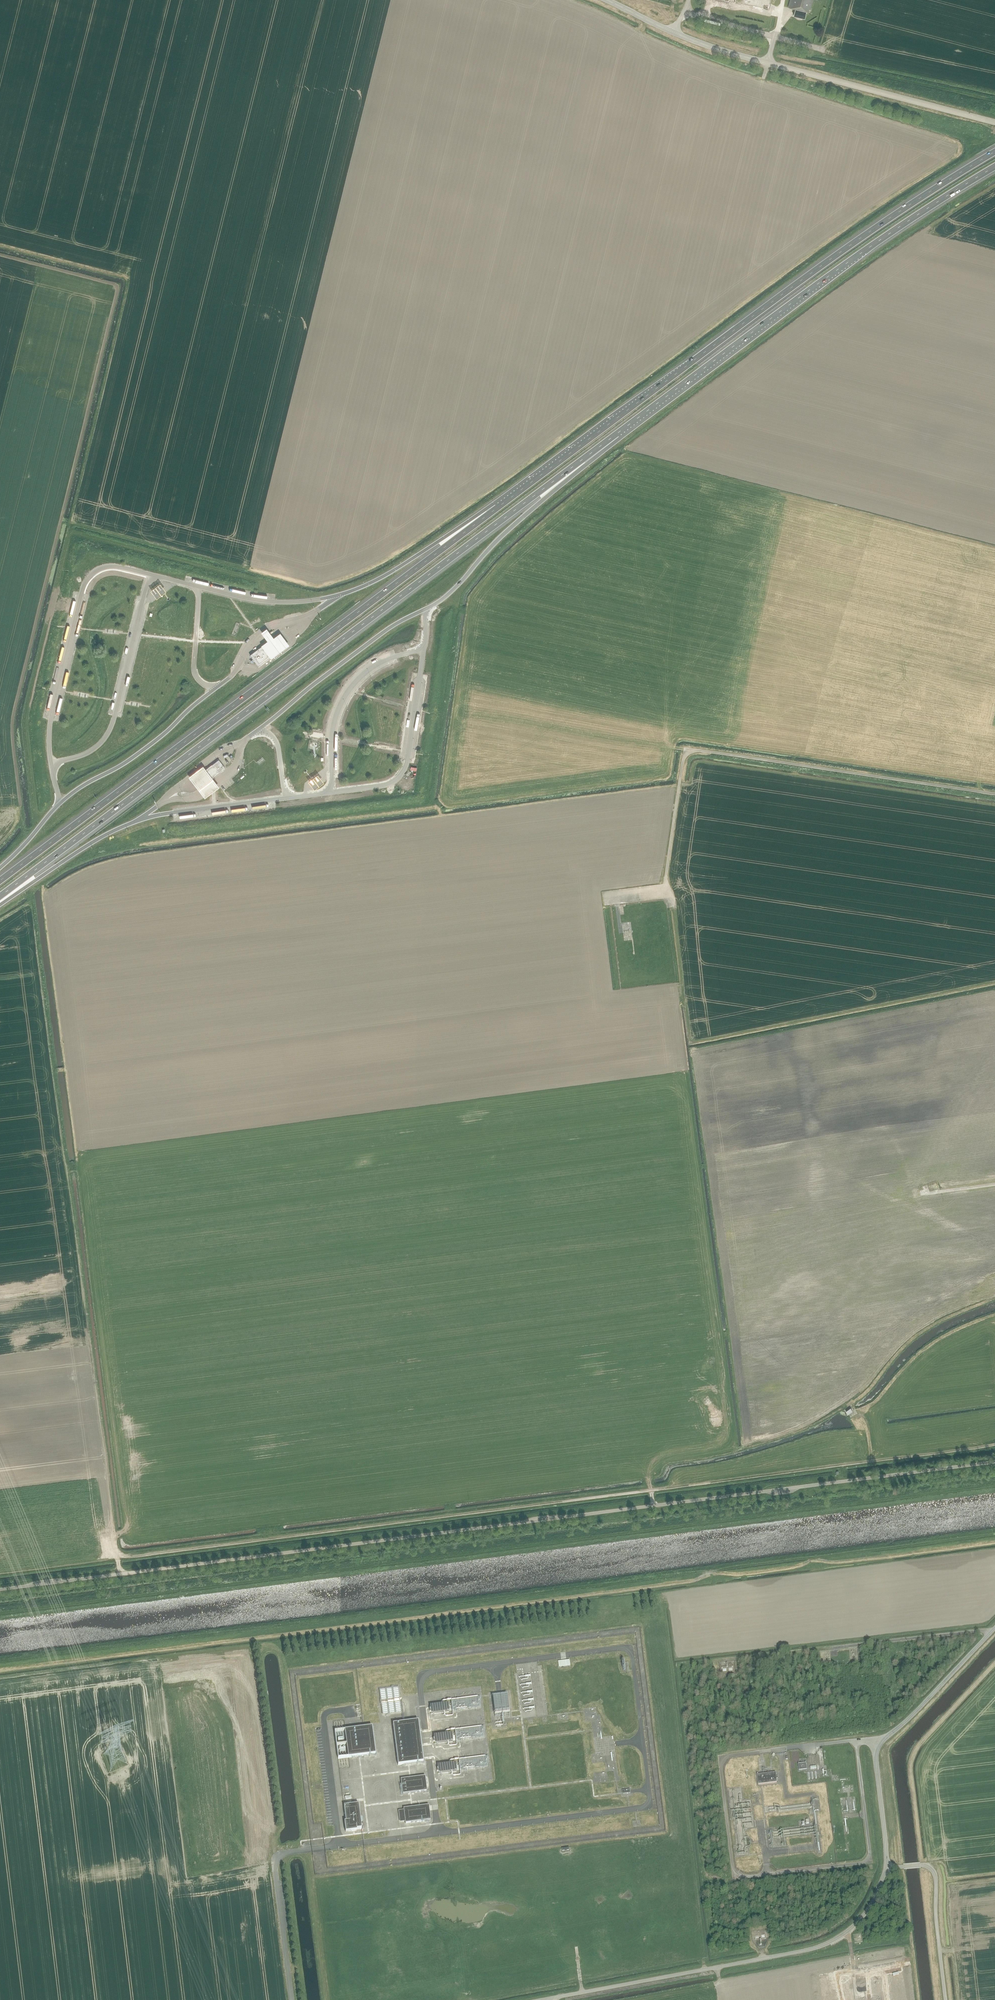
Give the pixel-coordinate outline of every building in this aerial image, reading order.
[(813,0),(790,0),(788,8),(796,10),(794,16),(805,19),(806,12),(809,13),(809,10),(810,10),(813,0)] [(160,584),(151,591),(154,595),(156,598),(166,591),(163,588),(160,584)] [(262,645),(262,646),(271,657),(272,658),(289,645),(280,633),(274,638),(270,633),(266,628),(261,632),(265,637),(267,641),(262,645)] [(259,667),(271,657),(262,646),(250,655),(259,667)] [(214,764),(205,771),(211,779),(225,768),(219,760),(214,764)] [(203,765),(189,776),(205,797),(219,786),(203,765)] [(317,772),(307,780),(311,785),(313,788),(323,781),(321,778),(317,772)] [(117,788),(106,797),(108,800),(119,791),(117,788)] [(398,1688),(379,1690),(382,1715),(402,1713),(398,1688)] [(507,1695),(492,1696),(494,1712),(509,1710),(507,1695)] [(479,1697),(451,1701),(452,1711),(481,1708),(479,1697)] [(448,1704),(430,1706),(431,1714),(449,1712),(448,1704)] [(418,1721),(393,1724),(398,1765),(423,1762),(418,1721)] [(372,1727),(345,1731),(348,1758),(375,1754),(372,1727)] [(483,1727),(455,1730),(456,1741),(484,1737),(483,1727)] [(452,1733),(433,1736),(434,1744),(453,1742),(452,1733)] [(486,1757),(458,1760),(460,1771),(488,1767),(486,1757)] [(455,1763),(437,1765),(438,1774),(456,1771),(455,1763)] [(425,1772),(400,1775),(403,1790),(427,1787),(425,1772)] [(776,1773),(767,1774),(757,1775),(758,1785),(777,1783),(776,1773)] [(358,1805),(344,1806),(346,1822),(344,1823),(346,1833),(356,1831),(356,1829),(361,1829),(358,1805)] [(429,1805),(403,1809),(403,1810),(405,1820),(405,1822),(405,1823),(430,1820),(429,1805)]
